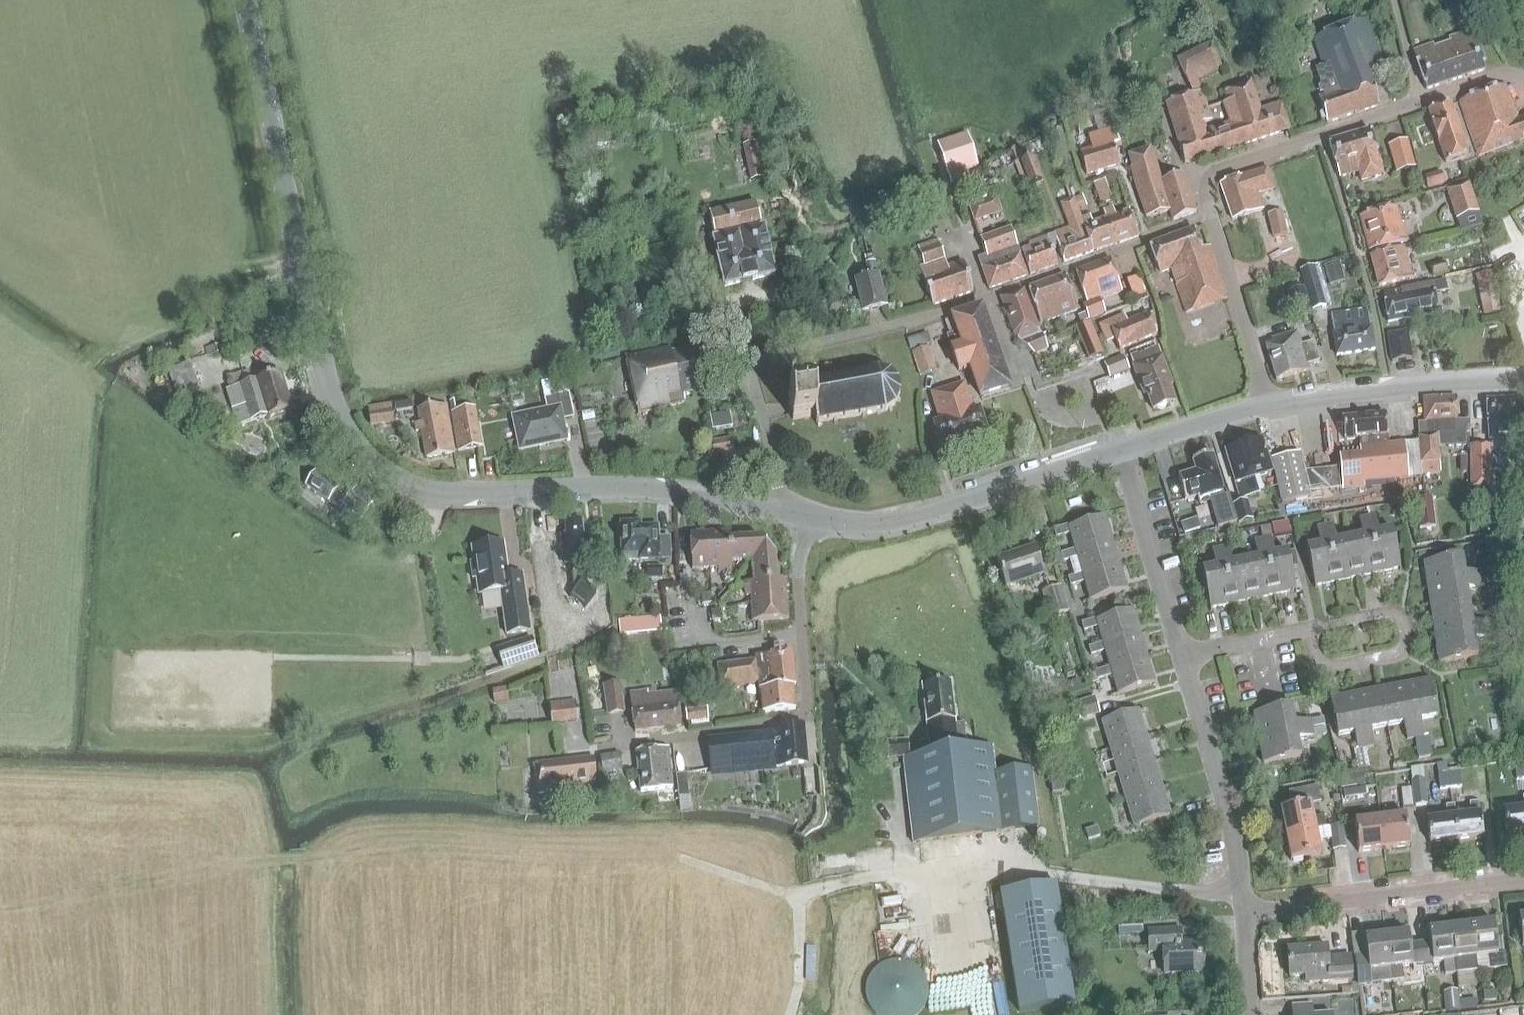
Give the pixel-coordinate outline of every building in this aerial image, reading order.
[(1479,22),(1473,10),(1464,14),(1470,26),(1479,22)] [(1386,76),(1366,19),(1312,39),(1321,67),(1314,69),(1320,85),(1317,88),(1319,92),(1323,93),(1324,96),(1318,98),(1326,123),(1378,106),(1370,80),(1386,76)] [(1484,70),(1471,30),(1448,39),(1449,42),(1434,47),(1433,44),(1413,50),(1425,89),(1484,70)] [(1216,153),(1209,129),(1205,131),(1202,122),(1210,119),(1197,80),(1223,69),(1213,44),(1177,59),(1188,83),(1193,94),(1165,104),(1183,163),(1216,153)] [(1229,123),(1209,129),(1216,153),(1288,130),(1280,103),(1259,110),(1250,81),(1227,90),(1228,91),(1224,92),(1227,101),(1222,103),(1229,123)] [(1504,84),(1458,100),(1478,156),(1523,138),(1523,114),(1516,117),(1504,84)] [(1463,142),(1449,103),(1427,111),(1444,162),(1467,154),(1463,142)] [(1111,117),(1109,118),(1107,109),(1091,114),(1098,134),(1087,137),(1091,149),(1079,153),(1086,175),(1119,165),(1113,145),(1119,143),(1111,117)] [(1382,175),(1369,130),(1327,142),(1335,167),(1338,177),(1357,172),(1360,181),(1382,175)] [(977,164),(967,134),(936,144),(947,174),(977,164)] [(1415,166),(1406,139),(1386,145),(1395,172),(1415,166)] [(766,177),(758,142),(741,146),(749,181),(766,177)] [(1152,160),(1149,148),(1127,156),(1130,167),(1129,167),(1146,218),(1169,211),(1172,221),(1195,212),(1183,173),(1161,180),(1160,178),(1159,179),(1154,160),(1152,160)] [(1041,181),(1032,157),(1019,162),(1029,186),(1041,181)] [(1272,188),(1266,168),(1219,184),(1231,220),(1263,210),(1257,194),(1272,188)] [(1440,172),(1424,176),(1427,189),(1443,185),(1440,172)] [(1112,201),(1103,179),(1092,183),(1101,205),(1112,201)] [(1477,213),(1468,183),(1446,189),(1454,219),(1477,213)] [(997,196),(968,205),(973,222),(1002,212),(997,196)] [(1116,244),(1105,218),(1092,223),(1090,216),(1080,220),(1075,205),(1084,202),(1082,196),(1072,200),(1091,252),(1116,244)] [(1091,252),(1072,200),(1061,203),(1069,228),(1053,233),(1063,262),(1091,252)] [(761,228),(756,204),(709,215),(715,239),(712,240),(713,242),(723,287),(775,275),(774,273),(773,273),(763,230),(764,230),(763,228),(761,228)] [(1105,218),(1116,244),(1137,236),(1128,211),(1115,215),(1112,207),(1103,211),(1105,218)] [(1390,212),(1360,220),(1368,251),(1401,243),(1406,241),(1398,210),(1390,212)] [(1283,218),(1282,212),(1266,215),(1272,238),(1287,234),(1289,242),(1303,239),(1297,215),(1283,218)] [(986,257),(978,259),(988,289),(1026,276),(1010,229),(980,239),(986,257)] [(1200,250),(1193,229),(1148,245),(1158,275),(1169,271),(1185,314),(1226,299),(1209,247),(1200,250)] [(1056,265),(1046,236),(1027,243),(1028,247),(1021,250),(1029,275),(1056,265)] [(947,266),(938,240),(917,247),(923,265),(918,267),(931,306),(972,292),(962,261),(947,266)] [(1410,278),(1403,248),(1370,257),(1378,286),(1410,278)] [(1121,291),(1109,259),(1074,271),(1088,303),(1083,305),(1088,319),(1105,312),(1100,298),(1121,291)] [(1343,277),(1339,261),(1323,265),(1328,282),(1343,277)] [(877,274),(874,262),(863,264),(866,277),(854,280),(862,312),(885,306),(878,274),(877,274)] [(1447,273),(1444,262),(1430,266),(1433,277),(1447,273)] [(1331,304),(1319,264),(1298,270),(1310,310),(1331,304)] [(1474,276),(1483,316),(1500,313),(1492,272),(1474,276)] [(1027,288),(1039,323),(1076,310),(1064,275),(1027,288)] [(1137,276),(1125,280),(1128,287),(1139,283),(1137,276)] [(1446,293),(1444,282),(1382,292),(1387,322),(1435,314),(1432,295),(1446,293)] [(1039,335),(1022,290),(1000,298),(1013,334),(1020,342),(1033,354),(1047,349),(1041,334),(1039,335)] [(1290,296),(1294,310),(1307,306),(1303,293),(1290,296)] [(1007,388),(980,308),(953,317),(958,332),(946,336),(951,350),(951,351),(958,371),(962,369),(963,372),(971,369),(980,397),(1007,388)] [(1369,328),(1366,309),(1330,314),(1331,323),(1334,333),(1332,333),(1336,356),(1374,350),(1370,327),(1369,328)] [(1156,334),(1148,314),(1126,323),(1123,315),(1099,325),(1106,343),(1114,339),(1118,350),(1156,334)] [(1103,352),(1089,321),(1075,327),(1089,359),(1103,352)] [(1412,358),(1407,330),(1386,334),(1391,361),(1412,358)] [(1265,346),(1270,362),(1315,348),(1313,341),(1301,345),(1297,331),(1271,339),(1272,343),(1265,346)] [(909,336),(911,347),(931,344),(929,333),(909,336)] [(672,353),(670,346),(625,356),(638,413),(685,402),(684,396),(705,391),(695,348),(672,353)] [(935,369),(928,346),(911,352),(918,375),(935,369)] [(1319,361),(1315,348),(1270,362),(1275,380),(1309,370),(1307,364),(1319,361)] [(1125,355),(1105,360),(1109,377),(1129,371),(1125,355)] [(1170,384),(1160,356),(1133,366),(1143,394),(1146,393),(1152,410),(1174,402),(1168,385),(1170,384)] [(200,393),(189,363),(168,371),(179,400),(200,393)] [(888,374),(876,371),(810,383),(808,384),(809,392),(787,396),(792,420),(814,416),(815,425),(818,424),(818,425),(884,413),(894,406),(899,395),(897,382),(888,374)] [(291,410),(279,373),(254,380),(254,381),(219,392),(232,435),(248,430),(246,423),(266,417),(266,418),(291,410)] [(973,411),(964,383),(930,394),(939,421),(933,423),(941,449),(987,434),(979,409),(973,411)] [(512,418),(519,450),(565,440),(561,420),(573,418),(567,393),(543,399),(546,411),(512,418)] [(1423,423),(1420,423),(1422,473),(1422,475),(1440,474),(1439,446),(1445,446),(1462,445),(1466,445),(1465,430),(1468,430),(1467,427),(1470,427),(1470,420),(1461,421),(1456,421),(1455,397),(1422,398),(1423,423)] [(1517,420),(1516,399),(1486,400),(1487,422),(1488,439),(1519,439),(1519,420),(1517,420)] [(454,452),(445,404),(417,409),(425,458),(454,452)] [(473,408),(450,412),(458,451),(480,447),(473,408)] [(394,422),(392,410),(368,413),(370,425),(394,422)] [(729,412),(709,416),(711,428),(731,424),(729,412)] [(1298,452),(1268,459),(1271,471),(1274,470),(1281,504),(1309,497),(1308,493),(1363,488),(1363,483),(1407,478),(1404,443),(1387,445),(1386,436),(1387,435),(1384,413),(1341,418),(1343,440),(1358,439),(1359,448),(1358,448),(1359,455),(1338,457),(1339,468),(1303,472),(1298,452)] [(1253,477),(1271,471),(1268,459),(1261,439),(1224,450),(1239,499),(1258,493),(1253,477)] [(733,452),(731,440),(713,443),(715,456),(720,455),(725,477),(764,470),(760,448),(733,452)] [(1489,487),(1488,446),(1470,447),(1470,487),(1489,487)] [(1223,496),(1211,454),(1192,460),(1195,471),(1177,477),(1184,500),(1196,497),(1198,504),(1208,501),(1214,518),(1216,527),(1236,522),(1234,512),(1228,494),(1223,496)] [(342,492),(314,471),(304,485),(328,502),(328,501),(358,523),(374,499),(356,485),(352,491),(346,487),(342,492)] [(1431,496),(1414,499),(1418,521),(1419,529),(1436,527),(1435,518),(1431,496)] [(1253,520),(1247,501),(1232,505),(1238,525),(1253,520)] [(1366,517),(1378,575),(1400,571),(1391,529),(1378,532),(1374,515),(1366,517)] [(1069,533),(1074,549),(1075,551),(1111,540),(1104,516),(1068,527),(1068,525),(1053,530),(1055,538),(1069,533)] [(1362,536),(1349,538),(1357,580),(1378,575),(1366,517),(1358,519),(1362,536)] [(582,537),(580,523),(564,525),(565,535),(560,535),(563,564),(591,560),(588,536),(582,537)] [(639,528),(638,523),(622,525),(622,553),(622,561),(669,559),(669,538),(657,538),(656,528),(639,528)] [(1332,524),(1324,526),(1336,584),(1357,580),(1349,538),(1336,541),(1332,524)] [(1261,539),(1274,597),(1295,593),(1287,552),(1273,555),(1270,537),(1273,537),(1272,531),(1273,531),(1272,526),(1259,528),(1261,539)] [(1336,584),(1324,526),(1316,528),(1319,545),(1306,548),(1314,589),(1336,584)] [(729,532),(709,533),(711,568),(717,568),(718,573),(731,572),(731,562),(729,539),(729,532)] [(692,569),(711,568),(709,533),(689,535),(692,569)] [(731,562),(753,560),(765,546),(755,538),(729,539),(731,562)] [(1257,558),(1244,561),(1253,602),(1274,597),(1261,539),(1253,541),(1257,558)] [(1076,558),(1081,574),(1082,576),(1119,565),(1111,540),(1075,551),(1074,549),(1060,554),(1062,562),(1076,558)] [(529,631),(521,574),(507,577),(507,572),(505,572),(501,543),(473,547),(475,562),(470,563),(472,579),(477,578),(480,594),(499,592),(506,635),(529,631)] [(754,582),(777,581),(775,555),(765,546),(753,560),(754,582)] [(1043,574),(1034,546),(995,559),(1005,587),(1043,574)] [(1227,546),(1219,548),(1232,606),(1253,602),(1244,561),(1231,563),(1227,546)] [(1232,606),(1219,548),(1211,550),(1215,567),(1201,570),(1210,611),(1232,606)] [(1423,562),(1427,587),(1481,579),(1479,571),(1463,574),(1461,557),(1423,562)] [(1126,590),(1119,565),(1082,576),(1081,574),(1067,578),(1070,586),(1084,582),(1089,601),(1126,590)] [(661,578),(661,566),(646,566),(647,578),(661,578)] [(1482,588),(1481,579),(1427,587),(1431,613),(1468,607),(1466,590),(1482,588)] [(751,603),(785,600),(784,580),(777,581),(754,582),(744,583),(745,597),(750,596),(751,603)] [(1068,611),(1060,586),(1041,592),(1049,617),(1068,611)] [(711,603),(710,593),(701,594),(702,604),(711,603)] [(581,613),(601,610),(600,595),(579,597),(581,613)] [(785,600),(751,603),(752,622),(787,620),(785,600)] [(1468,607),(1431,613),(1435,638),(1489,630),(1487,621),(1471,624),(1468,607)] [(600,623),(611,621),(610,610),(598,611),(600,623)] [(721,620),(720,610),(711,611),(712,621),(721,620)] [(1102,645),(1139,634),(1132,610),(1096,620),(1096,618),(1080,623),(1083,631),(1097,627),(1102,643),(1102,645)] [(646,629),(645,618),(618,621),(619,632),(646,629)] [(1490,637),(1489,630),(1435,638),(1438,663),(1476,657),(1473,640),(1490,637)] [(1146,658),(1139,634),(1102,645),(1102,643),(1088,647),(1090,655),(1104,651),(1109,667),(1110,669),(1146,658)] [(531,638),(496,650),(503,669),(538,657),(531,638)] [(794,686),(791,652),(755,656),(755,660),(717,664),(719,687),(757,683),(757,688),(759,688),(762,712),(795,709),(792,686),(794,686)] [(1110,669),(1109,667),(1095,671),(1097,680),(1112,675),(1117,694),(1154,683),(1146,658),(1110,669)] [(1429,679),(1404,684),(1414,738),(1418,759),(1430,757),(1427,736),(1423,737),(1419,720),(1437,717),(1429,679)] [(619,682),(601,685),(606,715),(624,712),(619,682)] [(954,725),(949,683),(921,687),(930,755),(903,759),(912,844),(1036,827),(1029,768),(994,773),(991,747),(965,750),(962,724),(954,725)] [(1414,738),(1404,684),(1379,689),(1386,727),(1403,723),(1406,740),(1414,738)] [(508,702),(506,688),(491,690),(493,704),(508,702)] [(1379,689),(1354,694),(1365,748),(1373,746),(1370,730),(1386,727),(1379,689)] [(648,696),(647,692),(629,694),(634,732),(680,727),(676,692),(648,696)] [(1365,748),(1354,694),(1329,699),(1336,736),(1354,733),(1357,749),(1352,750),(1356,769),(1368,767),(1364,748),(1365,748)] [(1099,715),(1094,697),(1074,703),(1079,720),(1099,715)] [(707,720),(705,700),(684,703),(686,723),(707,720)] [(576,722),(574,701),(549,704),(551,725),(576,722)] [(1253,713),(1258,739),(1311,728),(1310,720),(1294,723),(1290,706),(1253,713)] [(1101,722),(1109,748),(1146,737),(1138,711),(1101,722)] [(805,763),(802,725),(769,729),(770,732),(706,738),(710,778),(774,772),(773,767),(805,763)] [(1311,728),(1258,739),(1263,764),(1300,757),(1297,740),(1313,736),(1311,728)] [(1117,774),(1153,763),(1146,737),(1109,748),(1117,774)] [(908,757),(907,741),(885,743),(887,759),(908,757)] [(671,788),(667,748),(636,752),(640,792),(671,788)] [(621,771),(619,754),(599,757),(602,774),(621,771)] [(596,780),(593,758),(536,765),(539,794),(590,789),(589,781),(596,780)] [(1153,763),(1117,774),(1125,800),(1161,789),(1153,763)] [(1514,766),(1516,780),(1523,779),(1523,765),(1514,766)] [(1458,769),(1447,770),(1450,787),(1461,785),(1458,769)] [(1450,787),(1447,770),(1437,772),(1439,789),(1450,787)] [(1063,792),(1060,771),(1048,773),(1051,793),(1063,792)] [(688,795),(686,773),(675,775),(678,796),(688,795)] [(1423,779),(1412,780),(1415,806),(1426,804),(1423,779)] [(1415,806),(1412,780),(1399,782),(1402,807),(1415,806)] [(1285,835),(1324,827),(1321,817),(1312,819),(1309,804),(1320,802),(1317,786),(1287,792),(1290,808),(1280,810),(1285,835)] [(1169,815),(1161,789),(1125,800),(1133,826),(1169,815)] [(1522,796),(1523,808),(1503,811),(1506,834),(1523,832),(1523,796),(1522,796)] [(1470,815),(1455,817),(1453,817),(1456,840),(1482,837),(1480,813),(1479,813),(1477,802),(1469,803),(1470,815)] [(1453,817),(1455,817),(1453,804),(1445,806),(1446,818),(1426,820),(1429,843),(1456,840),(1453,817)] [(1379,819),(1383,849),(1408,846),(1405,816),(1379,819)] [(1383,849),(1379,819),(1354,822),(1357,852),(1383,849)] [(1324,828),(1324,827),(1285,835),(1290,861),(1320,855),(1317,841),(1330,840),(1331,851),(1345,849),(1342,825),(1324,828)] [(1074,1004),(1055,884),(1000,893),(1018,1012),(1074,1004)] [(1471,922),(1477,971),(1487,970),(1506,967),(1504,953),(1497,954),(1493,922),(1477,924),(1477,921),(1471,922)] [(1142,935),(1142,922),(1117,923),(1118,936),(1142,935)] [(1465,926),(1449,928),(1455,974),(1456,973),(1458,988),(1478,986),(1476,971),(1477,971),(1471,922),(1465,923),(1465,926)] [(1429,943),(1419,944),(1422,964),(1431,963),(1431,962),(1442,961),(1444,975),(1455,974),(1449,928),(1434,930),(1434,927),(1427,927),(1429,943)] [(1181,943),(1180,929),(1147,931),(1148,952),(1163,951),(1164,974),(1202,972),(1201,942),(1181,943)] [(1401,934),(1386,936),(1391,981),(1402,980),(1401,966),(1412,965),(1422,964),(1419,944),(1409,946),(1407,930),(1401,931),(1401,934)] [(1357,986),(1391,981),(1386,936),(1370,938),(1370,934),(1363,935),(1366,956),(1353,958),(1357,986)] [(1327,958),(1326,946),(1286,949),(1288,977),(1305,976),(1305,983),(1351,979),(1349,956),(1327,958)] [(896,960),(891,961),(886,962),(881,965),(876,968),(872,972),(869,976),(867,981),(865,986),(865,992),(865,997),(867,1002),(869,1007),(872,1012),(875,1014),(917,1014),(920,1012),(924,1007),(926,1002),(927,997),(928,992),(927,986),(926,981),(924,976),(920,972),(917,968),(912,965),(907,962),(902,961),(896,960)] [(1459,1010),(1457,990),(1443,992),(1445,1012),(1459,1010)] [(1475,1008),(1475,998),(1460,1000),(1461,1009),(1475,1008)] [(1311,1005),(1290,1006),(1291,1014),(1312,1014),(1311,1005)]
